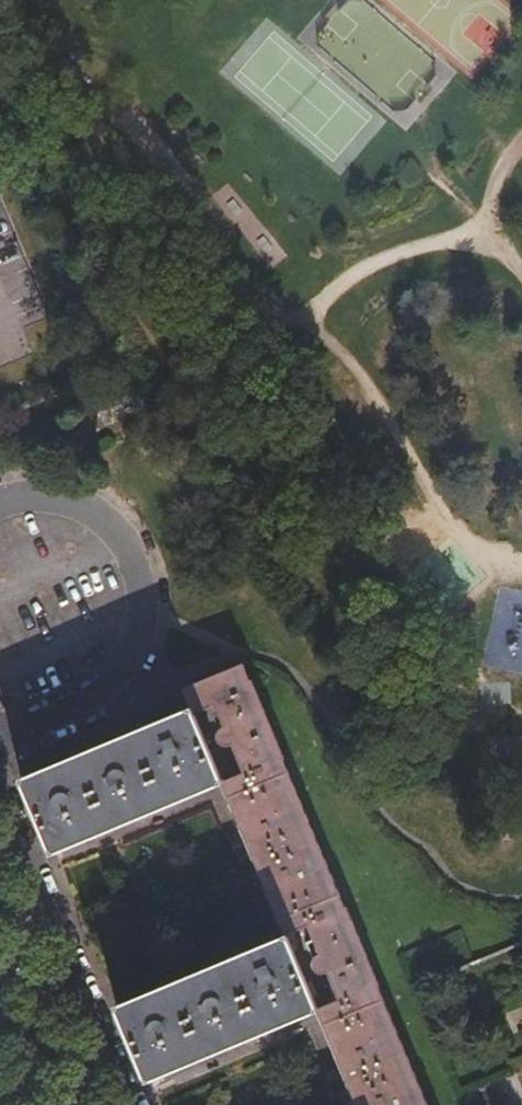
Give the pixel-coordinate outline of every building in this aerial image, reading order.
[(116,411),(160,398),(153,386),(145,388),(137,369),(105,380),(116,411)] [(53,383),(30,392),(32,398),(54,391),(53,383)] [(224,779),(288,934),(319,1010),(359,1104),(429,1104),(245,661),(185,686),(192,703),(224,779)] [(192,703),(19,773),(51,848),(224,779),(192,703)] [(288,934),(116,1002),(148,1080),(319,1010),(288,934)]
